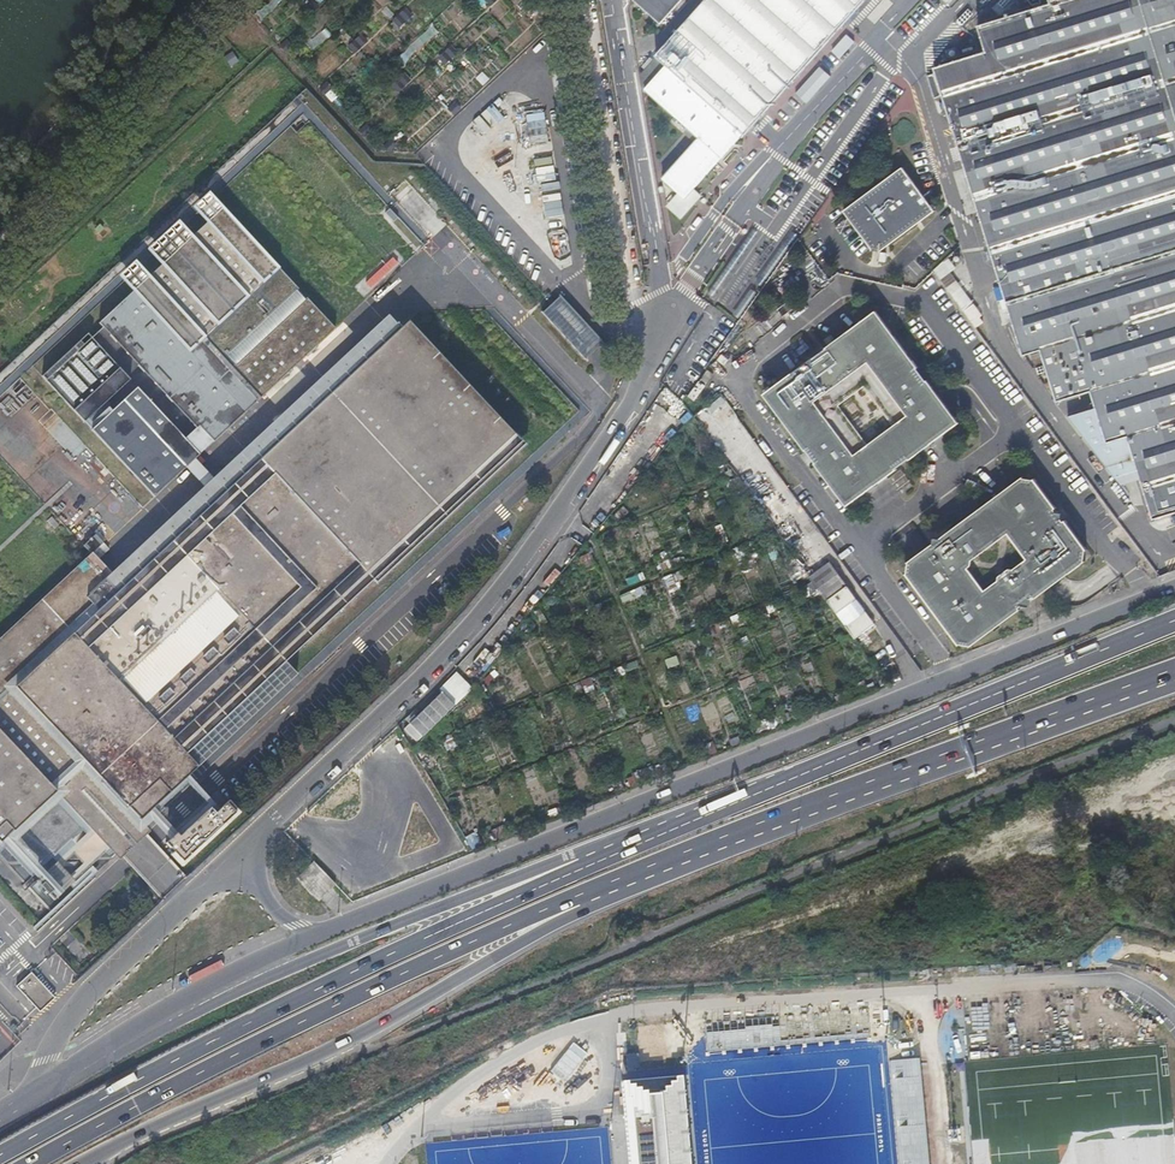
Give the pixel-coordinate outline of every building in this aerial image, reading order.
[(658,20),(676,0),(636,0),(658,20)] [(664,61),(741,131),(860,0),(702,0),(655,53),(664,61)] [(1048,1),(1029,7),(1019,10),(976,23),(984,49),(932,64),(934,71),(951,126),(999,285),(1006,305),(1020,353),(1038,347),(1054,399),(1088,389),(1093,405),(1104,441),(1124,434),(1134,468),(1150,517),(1174,509),(1174,0),(1048,0),(1048,1)] [(390,21),(398,28),(411,14),(403,7),(390,21)] [(843,34),(830,52),(840,59),(853,42),(843,34)] [(358,53),(366,41),(359,36),(351,48),(358,53)] [(443,65),(457,55),(450,46),(436,56),(443,65)] [(231,66),(239,62),(234,52),(226,56),(231,66)] [(641,83),(643,85),(664,61),(655,53),(639,72),(641,83)] [(643,85),(686,124),(697,134),(693,139),(660,174),(683,195),(741,131),(664,61),(643,85)] [(927,73),(944,128),(951,126),(934,71),(927,73)] [(277,701),(587,412),(295,98),(0,373),(0,859),(4,863),(108,860),(116,853),(140,830),(277,701)] [(526,143),(544,142),(543,112),(525,113),(526,143)] [(697,134),(686,124),(682,129),(693,139),(697,134)] [(898,158),(919,188),(935,177),(913,147),(898,158)] [(841,208),(870,247),(877,248),(932,208),(900,164),(841,208)] [(933,271),(939,280),(975,328),(984,322),(980,317),(982,315),(950,272),(955,268),(947,258),(933,271)] [(1000,307),(1006,305),(999,285),(993,286),(1000,307)] [(746,286),(730,308),(737,313),(753,291),(746,286)] [(538,313),(583,362),(603,344),(558,295),(538,313)] [(794,299),(778,311),(783,318),(799,306),(794,299)] [(843,502),(893,466),(891,463),(903,454),(905,457),(955,421),(925,382),(922,384),(913,372),(917,370),(874,314),(826,348),(828,352),(816,360),(814,357),(764,393),(805,450),(808,448),(817,460),(814,462),(843,502)] [(706,408),(719,422),(731,411),(719,397),(706,408)] [(1104,441),(1093,405),(1065,414),(1111,475),(1134,468),(1124,434),(1104,441)] [(970,648),(1020,611),(1017,607),(1032,596),(1035,600),(1069,575),(1084,564),(1087,553),(1065,523),(1061,526),(1051,514),(1056,511),(1032,481),(1021,479),(905,564),(904,577),(957,646),(970,648)] [(790,550),(805,539),(787,514),(772,524),(790,550)] [(797,555),(808,547),(804,541),(793,549),(797,555)] [(822,554),(802,568),(834,612),(854,598),(822,554)] [(844,626),(853,638),(873,624),(864,611),(844,626)] [(455,673),(400,728),(415,743),(469,688),(455,673)] [(174,833),(163,843),(180,862),(232,814),(224,804),(213,813),(208,808),(177,836),(174,833)] [(140,830),(116,853),(128,865),(143,881),(166,859),(151,843),(140,830)] [(143,881),(162,902),(185,879),(166,859),(143,881)] [(43,1014),(59,999),(35,974),(19,988),(43,1014)] [(561,1072),(569,1063),(553,1050),(545,1060),(561,1072)] [(624,1083),(630,1163),(689,1163),(681,1079),(624,1083)] [(567,1091),(552,1094),(555,1109),(570,1105),(567,1091)]
